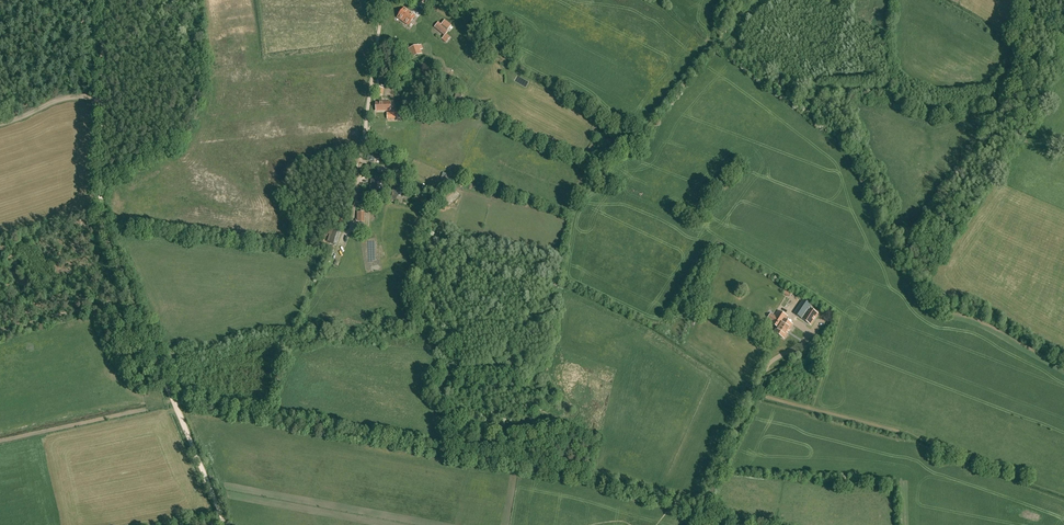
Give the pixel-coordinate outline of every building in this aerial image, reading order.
[(404,8),(397,17),(409,26),(416,16),(404,8)] [(434,27),(444,35),(447,31),(444,29),(449,24),(444,21),(440,25),(439,25),(437,23),(434,27)] [(408,48),(412,58),(422,54),(421,50),(422,49),(421,45),(419,46),(419,45),(408,48)] [(376,103),(376,109),(382,109),(382,111),(391,110),(391,103),(387,103),(387,102),(376,103)] [(374,159),(377,159),(378,155),(375,155),(369,153),(367,161),(374,162),(374,159)] [(450,176),(446,175),(447,174),(443,172),(440,180),(444,181),(447,182),(450,176)] [(378,182),(370,180),(367,195),(374,196),(374,195),(379,195),(379,197),(383,198),(385,183),(381,182),(381,184),(378,183),(378,182)] [(437,186),(436,188),(434,193),(439,196),(438,196),(442,198),(444,192),(441,191),(443,188),(437,186)] [(393,187),(391,201),(396,202),(397,197),(403,198),(405,189),(393,187)] [(328,234),(329,234),(332,235),(330,243),(336,245),(340,232),(333,230),(334,229),(330,228),(328,234)] [(316,248),(325,251),(327,244),(318,241),(316,248)] [(819,315),(818,314),(817,314),(820,310),(817,308),(817,309),(803,299),(794,313),(811,325),(815,318),(816,319),(819,315)] [(783,318),(774,332),(784,338),(789,330),(788,330),(792,324),(783,318)]
